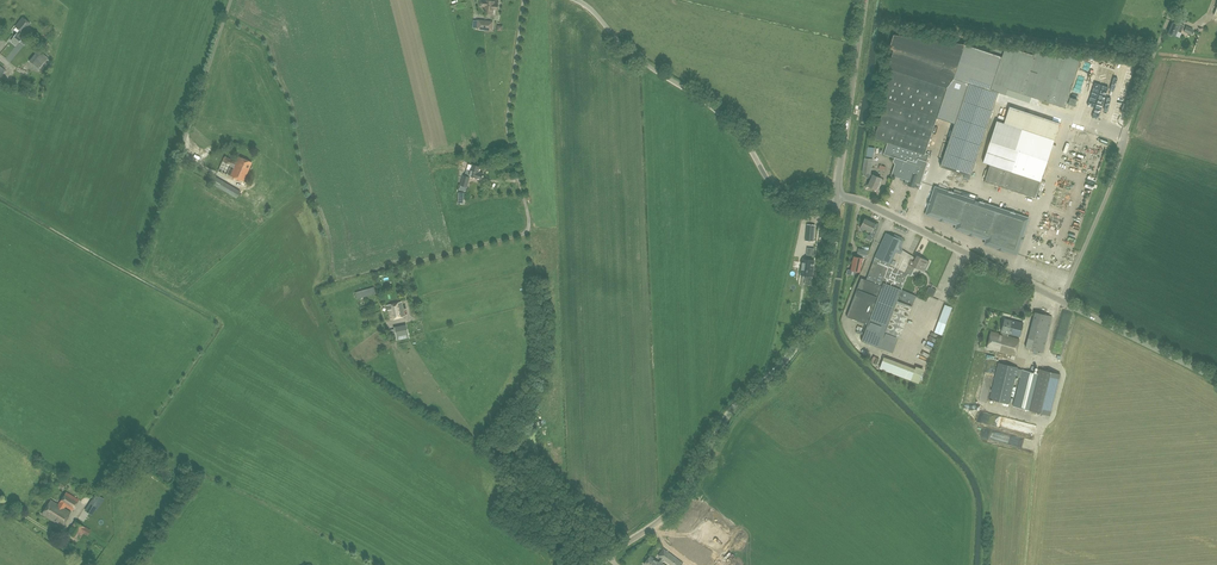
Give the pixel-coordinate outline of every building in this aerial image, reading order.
[(488,0),(486,0),(484,0),(481,0),(482,0),(482,5),(486,5),(485,9),(487,9),(486,13),(490,13),(491,11),(492,11),(493,9),(494,10),(494,9),(498,10),(498,3),(494,3),(495,1),(488,0)] [(23,18),(15,27),(20,30),(17,33),(13,37),(19,42),(23,38),(20,35),(22,32),(23,33),(30,24),(23,18)] [(492,29),(493,22),(479,21),(478,28),(492,29)] [(1168,32),(1168,33),(1168,34),(1168,35),(1171,36),(1172,36),(1173,35),(1175,36),(1178,29),(1182,31),(1184,26),(1180,24),(1179,25),(1173,22),(1168,32)] [(947,87),(954,78),(965,44),(894,34),(889,48),(894,50),(888,68),(892,70),(882,99),(887,101),(874,138),(888,143),(884,154),(895,158),(894,161),(895,163),(896,163),(892,174),(906,179),(904,183),(918,188),(930,154),(925,152),(947,87)] [(1006,45),(1004,51),(992,90),(999,92),(1005,95),(1007,89),(1065,108),(1081,59),(1066,53),(1064,59),(1036,49),(1034,55),(1006,45)] [(38,49),(29,61),(39,68),(48,57),(38,49)] [(969,83),(941,166),(971,176),(999,92),(992,90),(969,83)] [(1035,197),(1060,124),(1010,107),(1004,124),(997,121),(983,161),(991,164),(985,181),(1035,197)] [(865,156),(874,157),(875,148),(867,147),(865,156)] [(224,156),(218,171),(227,174),(230,175),(230,176),(243,182),(252,162),(238,156),(236,162),(224,156)] [(871,173),(873,159),(865,158),(863,172),(865,173),(865,176),(871,179),(868,186),(876,190),(881,178),(871,173)] [(461,185),(465,186),(467,187),(470,176),(481,179),(483,174),(478,172),(480,167),(473,165),(471,170),(467,169),(465,176),(464,175),(461,185)] [(241,190),(215,176),(215,177),(213,176),(211,180),(213,181),(212,183),(238,197),(241,190)] [(1017,254),(1029,218),(943,190),(941,196),(936,194),(938,188),(935,187),(926,214),(957,225),(956,229),(987,239),(985,244),(1017,254)] [(866,217),(861,227),(860,228),(861,230),(863,231),(865,231),(865,229),(871,232),(870,235),(868,234),(865,239),(871,242),(873,239),(877,231),(873,229),(877,223),(866,217)] [(814,241),(815,225),(807,224),(806,241),(814,241)] [(902,290),(907,276),(912,265),(916,258),(897,250),(901,240),(900,237),(895,235),(892,236),(886,233),(874,259),(866,280),(861,278),(847,317),(868,325),(862,341),(893,353),(912,303),(913,303),(916,296),(902,290)] [(853,256),(851,266),(850,270),(860,272),(863,258),(866,258),(866,254),(857,252),(857,257),(853,256)] [(917,255),(916,258),(912,265),(925,272),(930,261),(917,255)] [(812,277),(814,260),(803,258),(801,275),(812,277)] [(355,292),(357,298),(375,293),(373,287),(355,292)] [(929,287),(926,295),(933,298),(937,290),(929,287)] [(404,316),(401,302),(386,305),(387,310),(388,310),(391,319),(404,316)] [(947,305),(941,322),(948,324),(954,307),(947,305)] [(1043,352),(1052,316),(1035,312),(1026,347),(1043,352)] [(1005,318),(1001,334),(1008,336),(1009,333),(1020,337),(1024,323),(1005,318)] [(406,326),(394,328),(397,340),(409,337),(406,326)] [(1019,339),(1008,336),(1001,334),(991,331),(987,347),(1015,355),(1019,339)] [(999,362),(990,398),(1009,403),(1016,376),(1019,376),(1021,369),(1018,368),(1018,367),(999,362)] [(895,374),(911,380),(915,369),(900,363),(895,374)] [(1013,406),(1048,414),(1058,373),(1040,369),(1039,374),(1022,370),(1013,406)] [(42,513),(62,526),(71,512),(64,508),(66,506),(72,510),(79,500),(66,491),(58,504),(51,499),(42,513)] [(76,522),(70,532),(80,538),(86,528),(76,522)] [(721,544),(726,537),(710,525),(706,530),(710,532),(706,537),(717,545),(719,543),(721,544)] [(671,564),(682,564),(683,563),(667,551),(659,562),(650,556),(644,564),(645,564),(662,564),(663,563),(662,563),(663,561),(662,560),(663,559),(671,564)]
